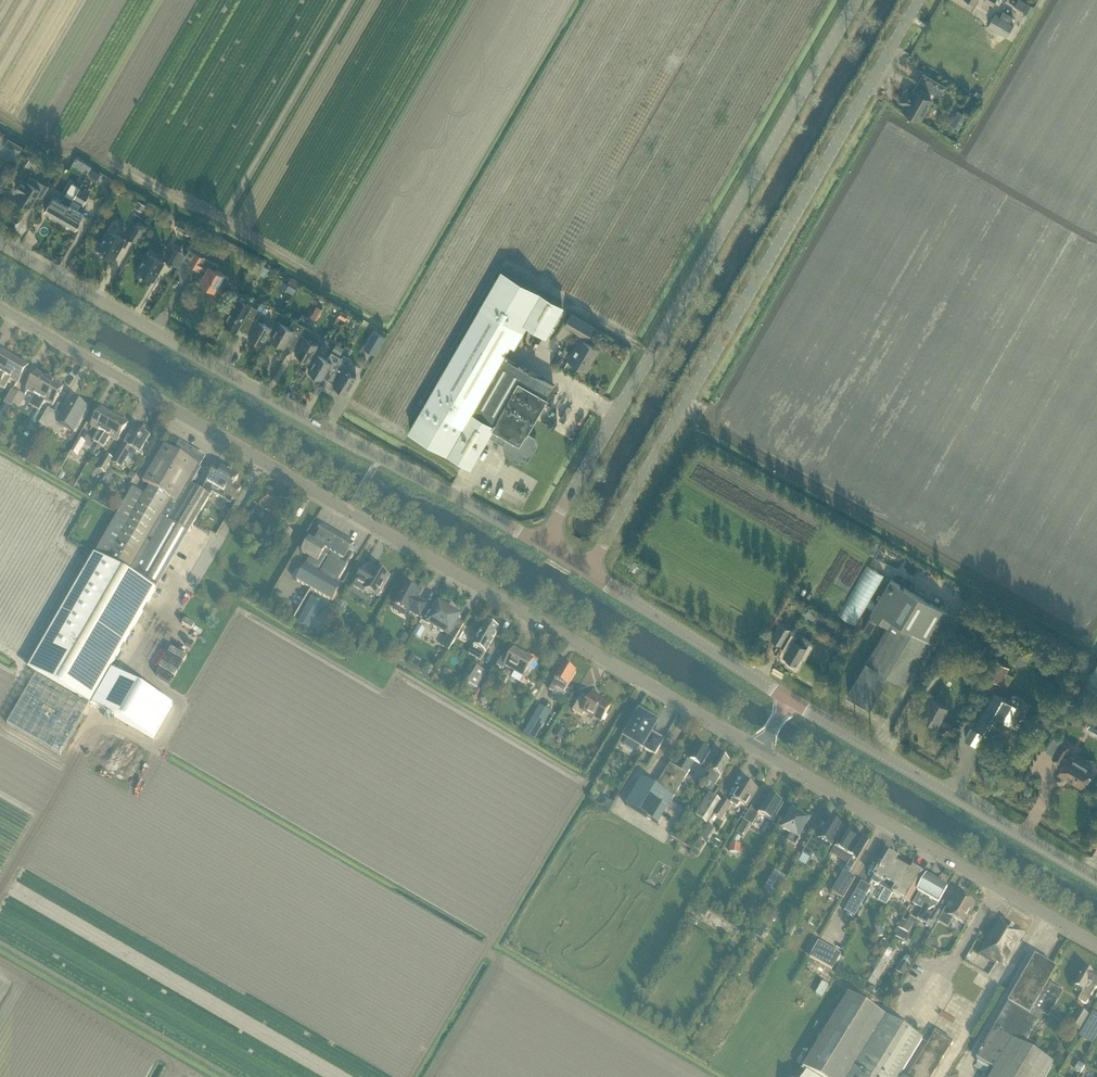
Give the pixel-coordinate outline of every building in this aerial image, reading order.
[(1027,3),(1022,0),(1019,0),(1015,6),(1023,10),(1027,3)] [(1031,14),(1035,7),(1028,3),(1024,10),(1031,14)] [(1014,24),(996,13),(988,25),(1007,36),(1014,24)] [(937,93),(945,97),(948,90),(940,86),(937,93)] [(923,93),(914,88),(913,88),(910,94),(906,91),(900,100),(904,103),(901,109),(921,121),(933,99),(923,93)] [(960,112),(952,126),(959,130),(967,116),(960,112)] [(18,142),(10,155),(16,158),(24,145),(18,142)] [(77,156),(73,163),(79,167),(83,159),(77,156)] [(30,158),(26,165),(34,169),(38,163),(30,158)] [(49,185),(31,174),(26,181),(22,179),(16,189),(21,191),(16,199),(30,207),(39,192),(44,195),(49,185)] [(73,182),(66,194),(73,198),(80,186),(73,182)] [(75,228),(82,218),(85,212),(79,209),(82,203),(83,204),(91,192),(81,186),(80,187),(80,186),(73,198),(61,220),(75,228)] [(54,195),(45,211),(61,220),(73,198),(66,194),(62,200),(54,195)] [(145,204),(138,200),(134,207),(141,210),(145,204)] [(149,203),(145,211),(153,216),(158,208),(149,203)] [(176,227),(190,234),(193,227),(179,220),(176,227)] [(125,235),(134,240),(141,227),(133,222),(125,235)] [(115,256),(126,238),(108,228),(97,247),(104,250),(115,256)] [(207,232),(205,230),(196,244),(199,246),(207,234),(215,240),(217,236),(208,231),(207,232)] [(164,257),(173,262),(180,250),(172,245),(164,257)] [(154,279),(165,260),(147,250),(136,269),(142,273),(143,272),(154,279)] [(204,255),(203,255),(197,251),(189,264),(197,268),(199,266),(207,271),(201,281),(208,285),(207,286),(213,289),(214,288),(216,289),(217,287),(220,288),(223,283),(225,284),(230,277),(225,274),(226,273),(217,268),(219,264),(204,255)] [(258,272),(265,276),(270,267),(263,263),(258,272)] [(515,347),(524,331),(527,325),(546,336),(564,306),(502,270),(481,306),(410,429),(472,465),(489,435),(503,444),(506,453),(520,462),(528,459),(537,445),(535,437),(527,432),(547,397),(546,397),(553,384),(504,356),(511,344),(515,347)] [(293,294),(300,282),(292,277),(285,289),(293,294)] [(257,307),(254,305),(238,296),(224,321),(237,329),(239,327),(244,330),(257,307)] [(275,310),(277,303),(268,300),(266,306),(275,310)] [(221,301),(218,307),(223,310),(227,304),(221,301)] [(317,304),(311,315),(317,318),(323,307),(317,304)] [(257,307),(244,330),(245,330),(250,333),(249,336),(262,343),(272,326),(263,321),(267,313),(257,307)] [(349,312),(343,309),(339,316),(345,319),(349,312)] [(586,340),(590,334),(594,326),(572,313),(565,324),(583,335),(582,338),(569,359),(585,369),(590,360),(592,356),(594,357),(599,348),(586,340)] [(291,347),(304,324),(294,318),(290,326),(280,320),(270,338),(284,346),(286,344),(291,347)] [(319,343),(310,338),(314,330),(304,324),(291,347),(297,350),(295,352),(309,361),(319,343)] [(374,329),(364,346),(375,352),(385,335),(374,329)] [(327,334),(322,342),(326,344),(331,337),(327,334)] [(337,342),(332,350),(340,355),(345,347),(337,342)] [(329,379),(342,356),(340,355),(332,350),(328,358),(319,352),(308,370),(322,378),(324,376),(329,379)] [(16,359),(3,351),(0,356),(0,385),(16,359)] [(342,356),(329,379),(335,382),(333,385),(347,393),(357,375),(348,370),(352,362),(351,356),(344,352),(342,356)] [(18,385),(29,366),(16,359),(0,385),(0,386),(5,389),(10,380),(18,385)] [(34,408),(51,380),(38,372),(26,392),(34,396),(29,405),(34,408)] [(53,407),(64,388),(51,380),(34,408),(40,412),(45,403),(53,407)] [(11,407),(20,393),(12,389),(4,403),(5,403),(5,404),(11,407)] [(20,393),(11,407),(19,412),(27,397),(20,393)] [(65,428),(74,433),(88,408),(72,399),(61,418),(55,414),(47,428),(60,435),(65,428)] [(5,403),(1,410),(7,413),(11,407),(5,404),(5,403)] [(99,444),(115,416),(102,409),(91,428),(99,432),(93,441),(99,444)] [(47,428),(55,414),(48,410),(40,424),(47,428)] [(110,438),(118,443),(128,424),(115,416),(99,444),(105,448),(110,438)] [(136,452),(142,456),(152,438),(139,431),(134,439),(129,436),(113,463),(122,469),(132,452),(135,454),(136,452)] [(86,443),(78,439),(71,452),(78,456),(86,443)] [(203,491),(188,483),(198,466),(199,467),(205,457),(180,442),(176,450),(172,448),(171,450),(165,446),(143,482),(150,486),(143,497),(133,490),(31,668),(91,703),(211,496),(203,491)] [(106,474),(114,459),(106,455),(98,469),(106,474)] [(233,500),(234,501),(241,488),(235,484),(239,477),(224,468),(221,473),(215,469),(203,491),(211,496),(213,492),(231,503),(233,500)] [(114,473),(110,470),(104,480),(109,483),(114,473)] [(275,515),(277,516),(285,503),(267,492),(259,506),(270,512),(264,522),(271,526),(268,532),(275,536),(282,525),(273,520),(275,515)] [(258,504),(254,502),(246,515),(251,517),(258,504)] [(339,581),(354,555),(350,552),(355,543),(324,525),(317,536),(318,536),(315,542),(311,540),(302,554),(310,558),(306,565),(306,564),(296,581),(333,602),(343,584),(339,581)] [(280,538),(287,542),(293,532),(286,528),(280,538)] [(239,548),(236,553),(243,558),(246,553),(239,548)] [(866,622),(890,570),(873,563),(849,614),(866,622)] [(365,590),(378,597),(390,576),(377,569),(373,574),(364,569),(354,587),(364,593),(365,590)] [(887,716),(948,612),(892,579),(870,615),(888,626),(848,693),(887,716)] [(411,611),(417,600),(416,599),(419,594),(420,594),(406,585),(395,605),(409,613),(410,611),(411,611)] [(328,605),(313,596),(298,622),(309,629),(322,607),(325,609),(328,605)] [(417,600),(411,611),(421,617),(428,605),(421,601),(420,602),(417,600)] [(461,617),(450,611),(439,604),(438,605),(439,605),(429,624),(449,636),(455,625),(458,621),(460,617),(461,618),(461,617)] [(759,617),(762,611),(749,604),(746,609),(759,617)] [(809,606),(804,613),(809,616),(813,608),(809,606)] [(733,617),(729,624),(750,634),(753,628),(733,617)] [(877,622),(870,618),(863,628),(870,633),(877,622)] [(771,639),(781,645),(791,629),(780,622),(771,639)] [(475,646),(470,654),(481,661),(486,653),(500,630),(488,623),(474,646),(475,646)] [(413,635),(421,639),(423,635),(421,633),(424,629),(418,626),(413,635)] [(784,655),(797,664),(807,647),(811,640),(798,632),(784,655)] [(407,644),(411,637),(406,634),(402,641),(407,644)] [(997,651),(994,650),(985,645),(981,652),(993,659),(997,651)] [(505,666),(524,677),(534,659),(515,648),(510,656),(504,653),(497,665),(504,669),(505,666)] [(1020,654),(1015,663),(1020,665),(1025,663),(1028,659),(1020,654)] [(1010,667),(997,659),(987,676),(1000,684),(1010,667)] [(1084,684),(1096,691),(1096,662),(1084,684)] [(564,692),(567,687),(576,672),(564,665),(555,680),(549,690),(554,693),(557,688),(564,692)] [(486,673),(478,667),(466,688),(475,694),(478,689),(477,688),(486,673)] [(941,674),(930,668),(921,684),(932,690),(941,674)] [(154,739),(174,706),(113,671),(94,704),(154,739)] [(88,706),(35,676),(8,723),(61,754),(88,706)] [(974,720),(965,736),(976,742),(983,731),(986,733),(995,715),(1017,728),(1031,703),(1023,698),(1018,706),(995,692),(992,696),(977,722),(974,720)] [(937,724),(948,706),(926,693),(922,701),(927,703),(921,714),(937,724)] [(584,714),(601,724),(611,707),(598,699),(599,697),(592,694),(589,699),(583,695),(573,711),(583,717),(584,714)] [(488,702),(485,696),(479,698),(483,705),(488,702)] [(552,712),(540,705),(524,734),(535,740),(552,712)] [(651,733),(656,723),(640,713),(625,738),(655,755),(664,740),(651,733)] [(200,717),(197,721),(209,729),(212,725),(200,717)] [(1088,726),(1094,730),(1096,726),(1096,721),(1092,718),(1088,726)] [(566,732),(559,727),(555,735),(561,739),(566,732)] [(1082,787),(1092,768),(1069,755),(1068,757),(1065,755),(1069,747),(1061,742),(1052,757),(1061,762),(1062,760),(1065,762),(1058,773),(1082,787)] [(626,805),(658,825),(658,824),(655,822),(670,797),(673,799),(695,763),(702,767),(710,752),(708,751),(708,749),(705,747),(704,748),(699,745),(690,760),(689,759),(681,771),(670,764),(656,788),(642,780),(626,805)] [(716,786),(721,776),(730,762),(721,757),(708,781),(716,786)] [(740,804),(747,808),(758,790),(744,781),(732,799),(733,800),(731,803),(738,807),(740,804)] [(709,794),(695,816),(699,819),(707,824),(722,802),(713,797),(709,794)] [(759,815),(773,822),(783,805),(768,796),(762,808),(754,804),(737,833),(743,836),(750,824),(753,825),(759,815)] [(609,810),(613,803),(605,798),(601,805),(609,810)] [(732,805),(724,800),(714,816),(722,821),(732,805)] [(810,821),(792,810),(781,830),(790,835),(787,841),(795,846),(810,821)] [(818,828),(802,855),(803,855),(810,859),(821,848),(829,852),(831,848),(843,827),(830,820),(824,832),(818,828)] [(709,824),(704,832),(710,836),(715,827),(709,824)] [(855,834),(846,829),(835,849),(852,858),(847,867),(853,870),(868,842),(859,837),(855,835),(855,834)] [(741,845),(737,844),(741,838),(736,835),(732,842),(736,844),(731,844),(730,852),(740,854),(741,845)] [(698,852),(699,849),(696,847),(694,850),(693,849),(691,853),(699,857),(701,853),(698,852)] [(910,867),(908,866),(890,855),(882,868),(881,867),(880,868),(874,878),(872,882),(878,885),(880,884),(880,886),(892,893),(895,888),(908,867),(909,868),(910,867)] [(925,877),(909,868),(908,867),(895,888),(892,893),(892,894),(909,904),(925,877)] [(852,871),(847,868),(833,893),(845,899),(857,878),(850,874),(852,871)] [(776,871),(764,890),(776,896),(787,877),(776,871)] [(922,908),(938,882),(928,877),(918,893),(919,893),(913,903),(922,908)] [(871,888),(862,882),(845,911),(855,917),(871,888)] [(936,908),(938,904),(948,888),(938,882),(922,908),(928,912),(935,907),(936,908)] [(953,919),(963,925),(975,904),(961,896),(951,912),(945,909),(938,922),(948,928),(953,919)] [(699,905),(695,911),(705,917),(709,910),(699,905)] [(942,912),(936,909),(929,920),(926,926),(932,929),(935,924),(942,912)] [(898,928),(908,933),(916,920),(910,917),(906,922),(902,920),(898,928)] [(1000,919),(979,954),(996,964),(997,962),(1006,967),(1025,933),(1000,919)] [(882,925),(875,926),(878,937),(884,935),(882,925)] [(765,933),(759,929),(756,935),(762,939),(765,933)] [(904,940),(907,934),(899,930),(896,935),(904,940)] [(889,944),(882,940),(876,949),(884,954),(889,944)] [(842,955),(819,942),(810,957),(833,970),(842,955)] [(888,948),(868,982),(869,983),(872,985),(892,950),(888,948)] [(1048,1017),(1063,992),(1048,983),(1056,969),(1036,957),(994,1029),(977,1058),(995,1069),(990,1076),(1047,1076),(1055,1064),(1024,1046),(1043,1014),(1048,1017)] [(896,971),(903,976),(909,966),(901,962),(896,971)] [(990,984),(994,976),(980,968),(976,977),(990,984)] [(1096,989),(1096,975),(1085,968),(1075,986),(1083,992),(1078,1000),(1086,1005),(1096,988),(1096,989)] [(823,983),(816,994),(822,997),(828,986),(823,983)] [(869,983),(864,991),(872,995),(875,990),(874,986),(872,985),(869,983)] [(804,1076),(902,1076),(901,1076),(923,1040),(886,1017),(848,994),(801,1069),(807,1073),(804,1076)] [(951,1007),(955,1001),(944,994),(940,1000),(951,1007)] [(1081,1032),(1090,1016),(1079,1009),(1069,1025),(1081,1032)] [(1081,1032),(1079,1037),(1093,1045),(1096,1039),(1096,1014),(1093,1012),(1081,1032)] [(954,1042),(936,1031),(908,1076),(933,1076),(954,1042)]
